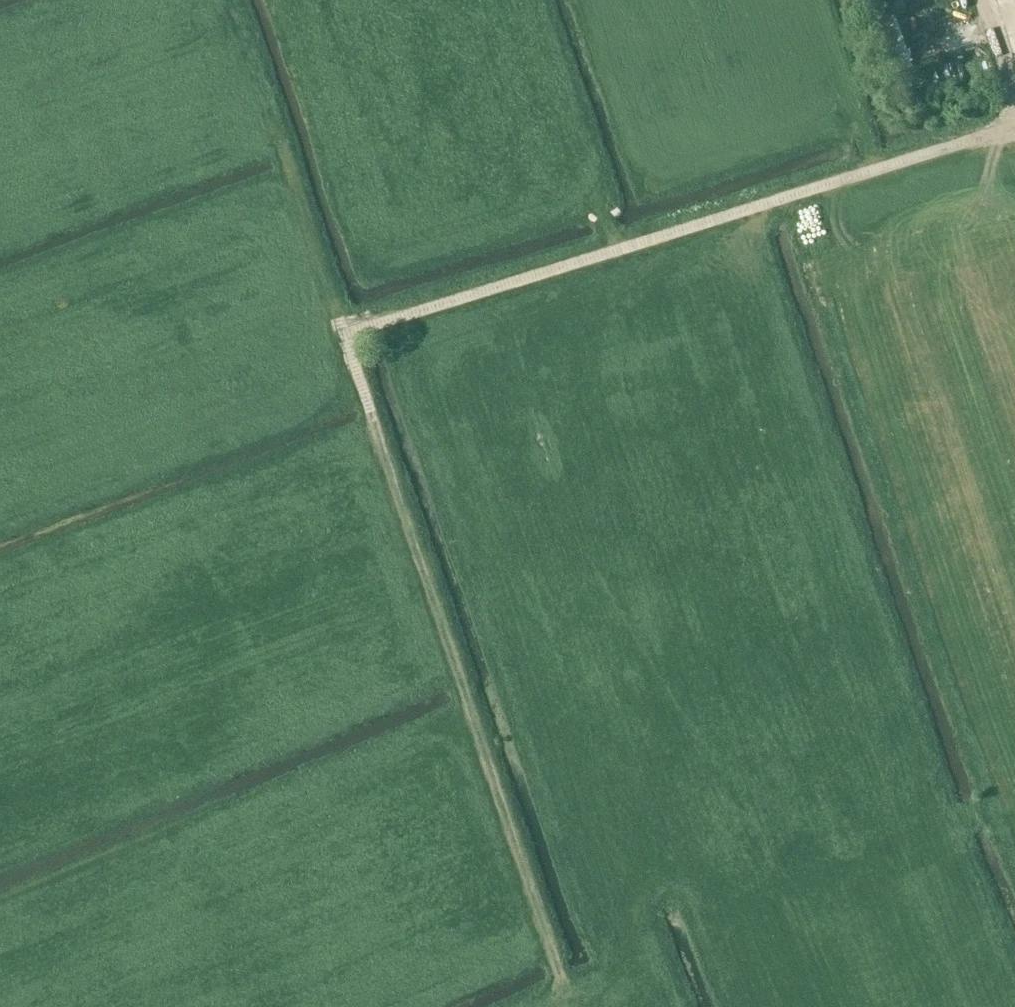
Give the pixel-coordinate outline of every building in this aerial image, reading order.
[(1014,45),(1014,0),(1003,0),(1014,45)]
